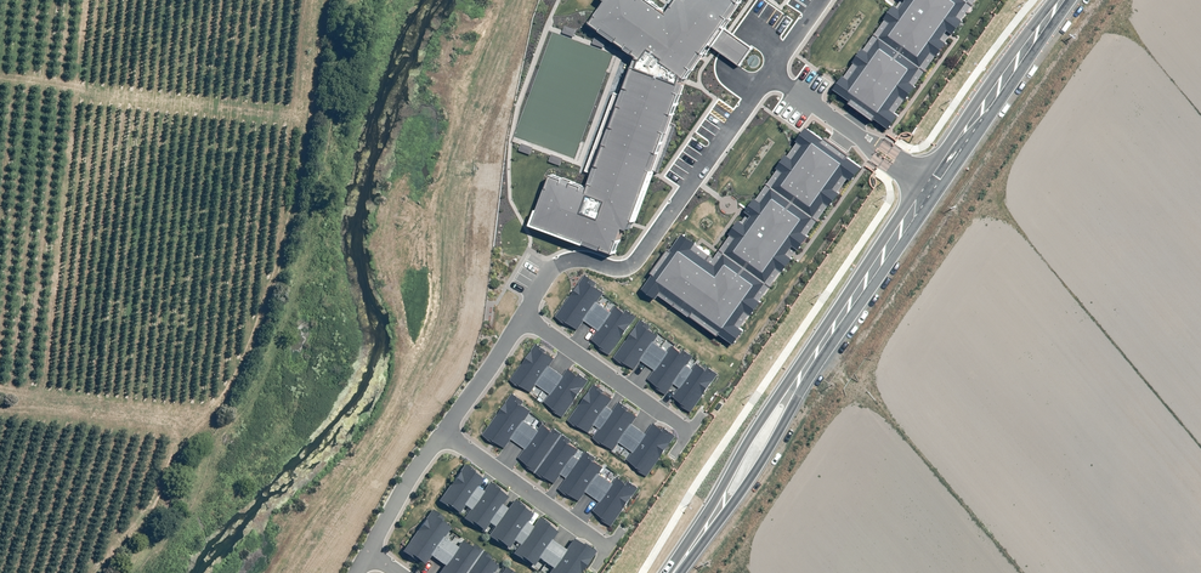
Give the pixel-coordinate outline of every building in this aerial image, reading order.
[(623,228),(632,231),(651,172),(654,173),(688,76),(692,78),(733,21),(730,19),(744,0),(678,0),(669,13),(650,0),(608,0),(591,25),(635,56),(587,186),(552,173),(534,223),(614,253),(623,228)] [(883,16),(886,18),(844,74),(842,73),(831,87),(888,130),(899,115),(893,111),(935,56),(938,58),(965,22),(963,19),(977,0),(896,0),(883,16)] [(700,242),(686,232),(645,289),(658,298),(662,294),(721,336),(722,334),(737,345),(746,331),(743,328),(783,271),(787,273),(813,236),(811,235),(851,178),(856,182),(867,167),(809,126),(798,141),(800,142),(760,199),(757,197),(731,233),(733,235),(717,258),(698,244),(700,242)] [(604,292),(584,279),(559,315),(577,328),(583,319),(597,328),(589,339),(611,354),(638,316),(619,303),(613,312),(597,301),(604,292)] [(677,396),(696,409),(720,376),(702,363),(695,372),(689,367),(695,358),(677,345),(672,353),(655,341),(663,331),(643,317),(615,356),(636,371),(643,362),(657,372),(651,380),(671,395),(677,387),(681,390),(677,396)] [(557,357),(538,344),(512,380),(531,393),(537,384),(550,393),(543,404),(564,419),(591,381),(572,368),(566,376),(551,366),(557,357)] [(614,399),(594,386),(571,420),(589,433),(596,423),(602,428),(596,437),(614,449),(619,442),(636,453),(629,463),(649,477),(676,438),(654,422),(648,432),(634,422),(640,414),(619,400),(613,408),(609,405),(614,399)] [(524,402),(512,394),(484,436),(505,450),(512,439),(528,450),(521,461),(555,484),(562,474),(570,480),(563,489),(580,501),(587,491),(603,502),(596,513),(613,524),(637,489),(628,482),(626,485),(617,478),(613,483),(600,474),(604,469),(594,462),(595,460),(585,453),(580,461),(575,457),(580,451),(570,444),(572,441),(554,429),(552,432),(542,425),(539,430),(526,421),(532,412),(523,406),(524,402)] [(465,462),(438,501),(459,515),(465,505),(471,509),(465,517),(483,530),(489,522),(497,527),(491,536),(507,547),(513,539),(521,544),(516,552),(534,565),(539,558),(553,567),(549,572),(582,572),(597,551),(573,536),(566,546),(556,539),(561,532),(538,517),(533,524),(530,522),(534,515),(513,500),(508,507),(504,504),(509,497),(488,483),(483,490),(479,487),(487,476),(465,462)] [(432,512),(404,553),(424,567),(432,556),(448,568),(445,572),(496,572),(500,568),(490,562),(492,559),(474,547),(472,550),(462,543),(459,548),(446,539),(452,530),(443,524),(444,520),(432,512)]
